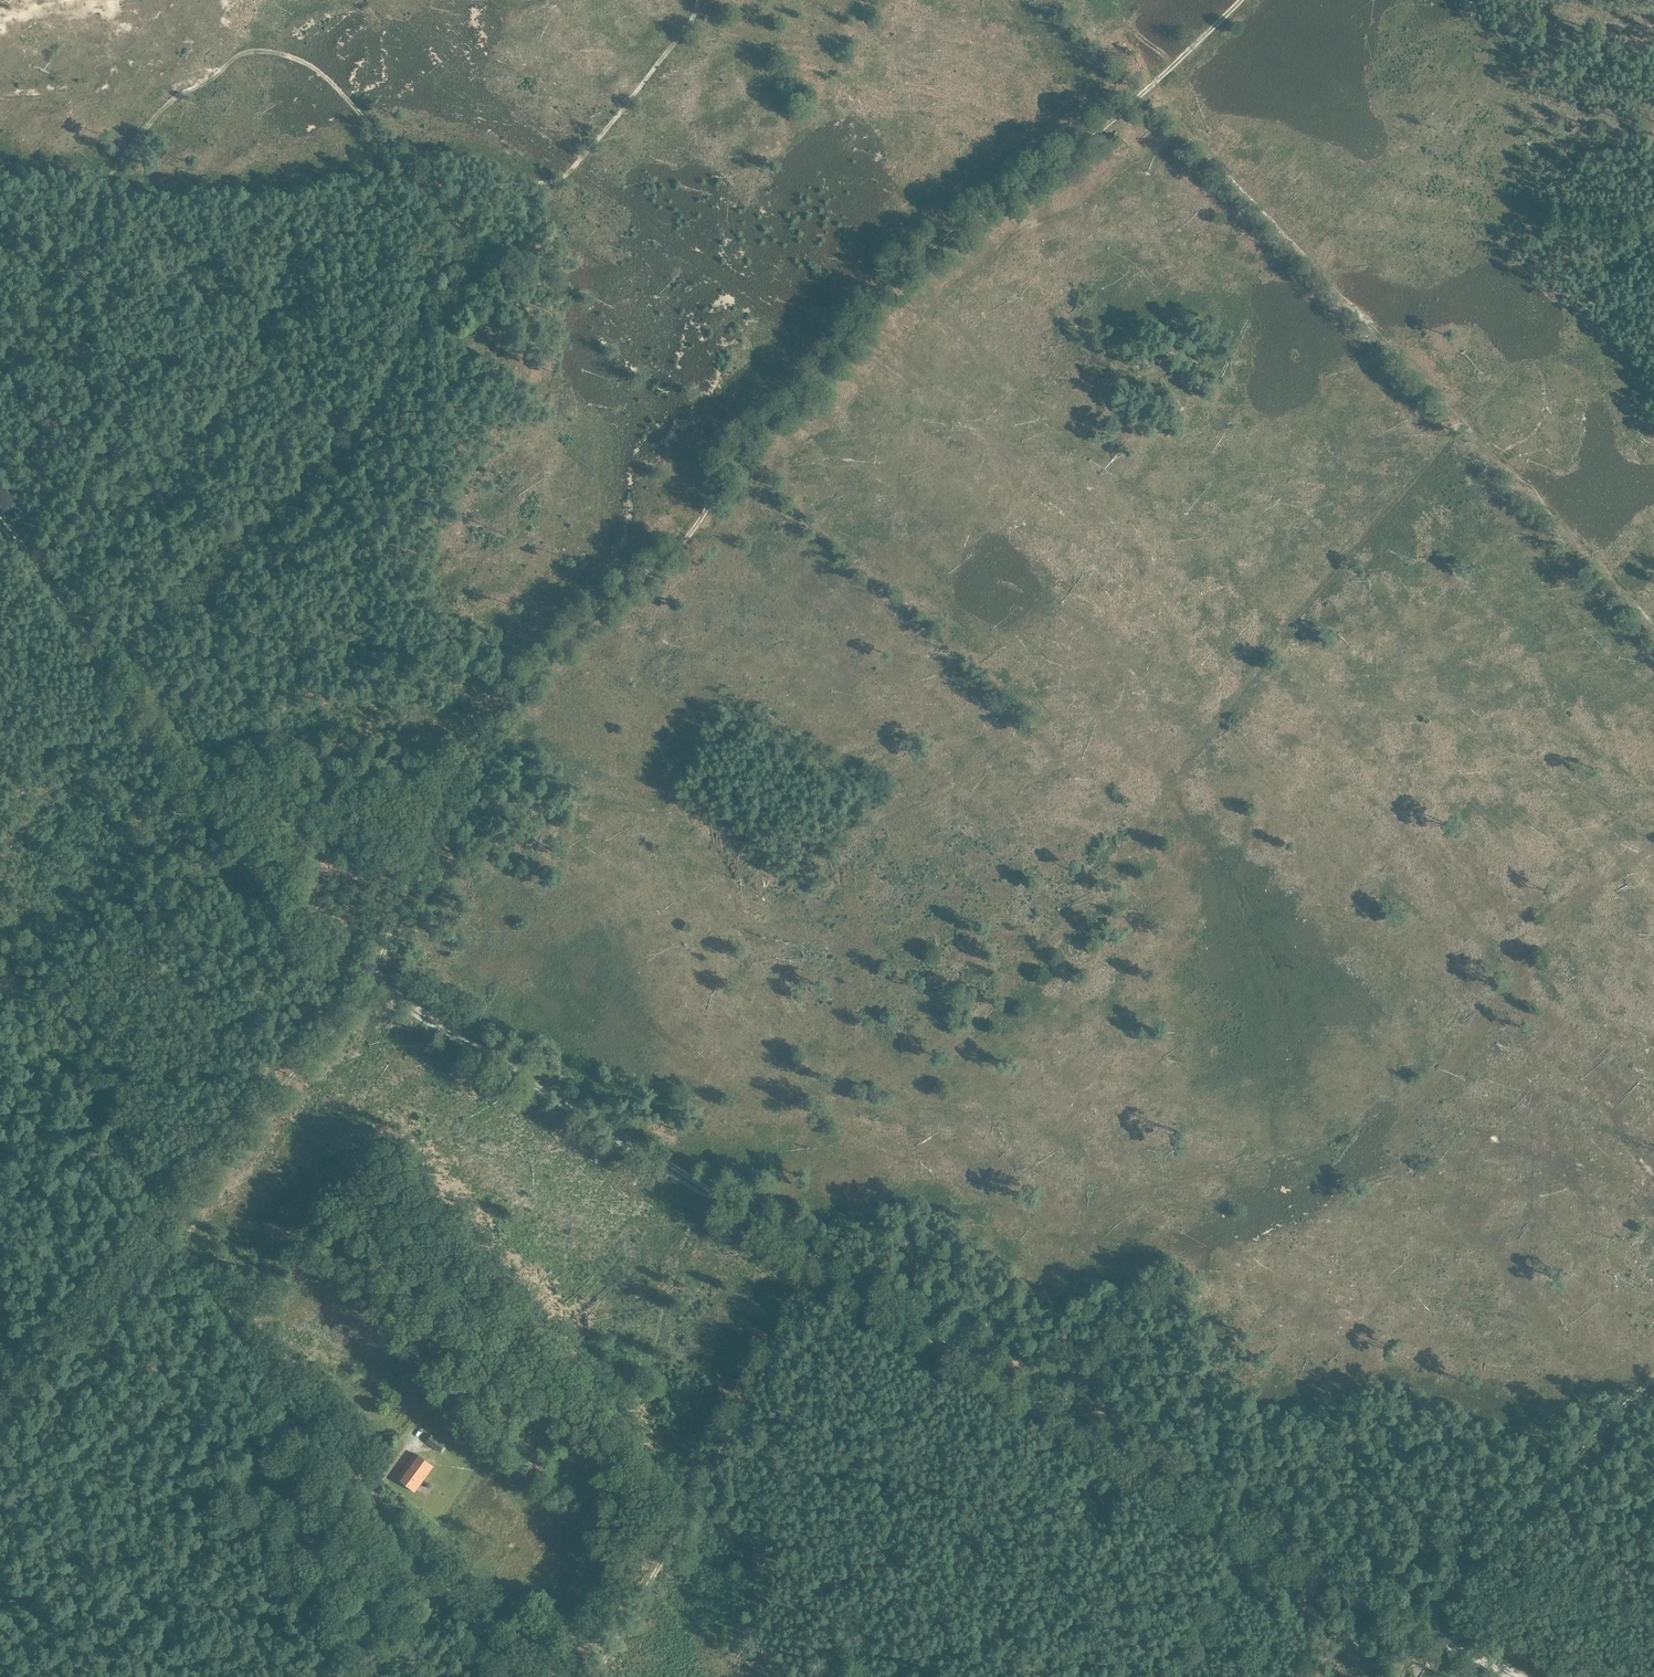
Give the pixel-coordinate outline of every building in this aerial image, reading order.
[(426,1442),(440,1452),(445,1444),(444,1443),(448,1439),(436,1430),(433,1435),(431,1434),(426,1442)] [(416,1457),(398,1479),(411,1490),(430,1468),(416,1457)]
